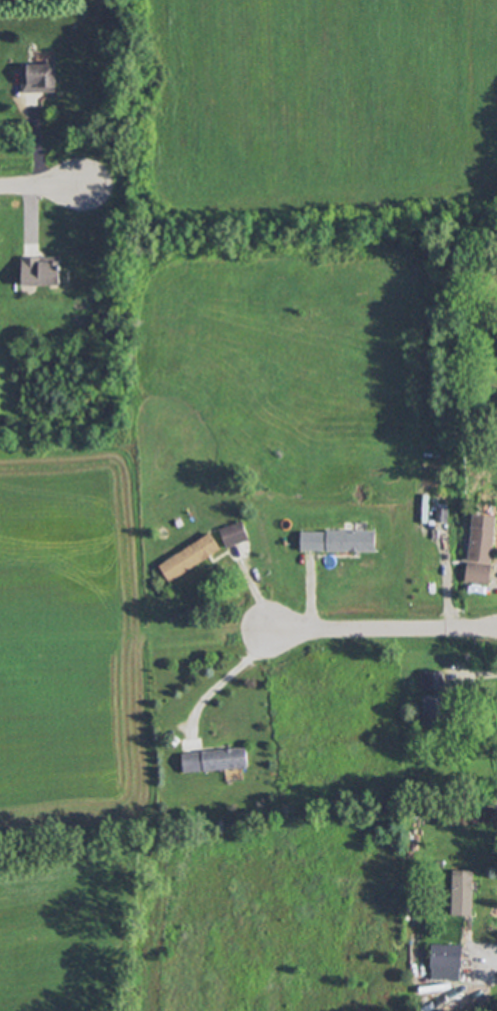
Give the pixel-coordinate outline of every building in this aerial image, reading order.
[(55,90),(22,91),(21,65),(27,64),(27,61),(55,60),(56,82),(55,82),(55,90)] [(40,257),(40,259),(59,258),(60,282),(22,283),(22,263),(20,264),(20,258),(40,257)] [(448,506),(446,522),(435,521),(436,505),(448,506)] [(496,514),(494,528),(471,524),(473,511),(496,514)] [(248,539),(226,547),(220,528),(242,521),(248,539)] [(494,530),(490,562),(467,559),(471,527),(494,530)] [(375,531),(375,551),(300,550),(301,532),(326,532),(326,530),(375,531)] [(221,548),(170,581),(159,565),(210,531),(221,548)] [(491,564),(488,583),(464,580),(467,560),(491,564)] [(443,670),(443,688),(428,689),(428,688),(421,688),(421,672),(427,672),(427,670),(443,670)] [(449,723),(425,724),(423,694),(447,693),(449,723)] [(180,739),(175,745),(169,740),(174,735),(180,739)] [(248,766),(184,772),(182,753),(202,752),(202,750),(246,747),(248,766)] [(473,870),(471,915),(451,914),(452,869),(473,870)] [(462,945),(461,967),(460,967),(459,980),(431,979),(431,966),(430,966),(432,943),(462,945)]
